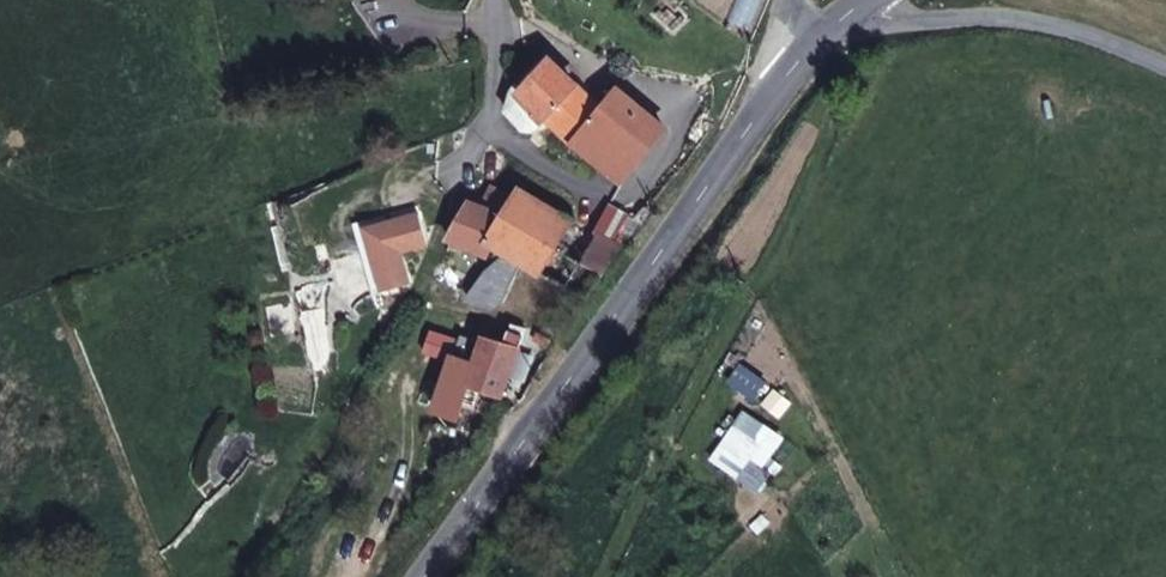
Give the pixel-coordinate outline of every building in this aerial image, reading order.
[(515,142),(532,123),(563,148),(593,119),(532,60),(500,95),(492,119),(515,142)] [(563,148),(608,187),(652,141),(611,103),(593,119),(563,148)] [(515,198),(509,206),(484,195),(475,216),(460,209),(442,247),(477,263),(480,255),(495,262),(477,281),(462,312),(483,322),(488,321),(511,271),(528,278),(566,221),(515,198)] [(562,328),(611,252),(583,234),(566,221),(528,278),(557,295),(544,318),(562,328)] [(409,227),(358,248),(382,309),(407,298),(394,267),(420,256),(409,227)] [(506,338),(496,354),(477,344),(474,352),(458,387),(487,409),(519,344),(506,338)] [(443,380),(456,387),(458,387),(474,352),(457,344),(438,377),(443,380)] [(737,368),(725,389),(747,402),(760,383),(737,368)] [(434,400),(447,406),(456,387),(443,380),(434,400)]
